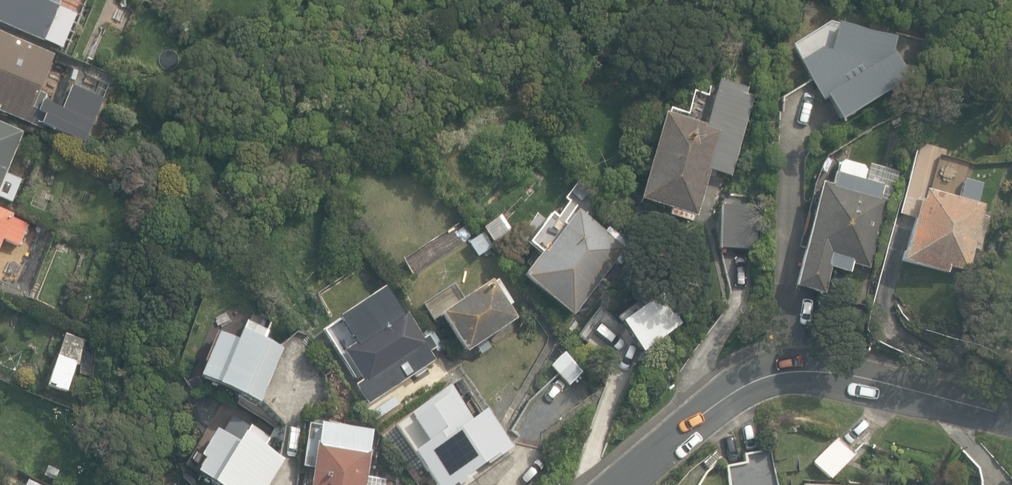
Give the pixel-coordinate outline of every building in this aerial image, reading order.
[(60,45),(74,12),(56,4),(57,0),(0,0),(0,19),(60,45)] [(792,41),(837,115),(904,75),(882,38),(814,27),(792,41)] [(40,124),(53,95),(35,88),(51,51),(0,30),(0,108),(40,124)] [(747,88),(717,80),(712,101),(693,96),(688,113),(670,108),(668,116),(661,114),(638,200),(669,208),(667,216),(690,222),(691,217),(694,218),(707,170),(732,176),(753,97),(745,95),(747,88)] [(11,196),(20,173),(5,166),(21,126),(0,117),(0,191),(11,196)] [(901,262),(947,273),(948,268),(967,272),(973,249),(979,251),(987,218),(981,216),(984,206),(977,204),(982,185),(963,180),(958,200),(934,193),(944,152),(917,144),(899,215),(915,218),(907,251),(904,250),(901,262)] [(792,284),(819,291),(826,265),(847,270),(849,260),(865,265),(882,197),(878,196),(881,183),(861,177),(863,167),(860,163),(841,158),(836,160),(828,183),(819,181),(792,284)] [(0,202),(0,235),(1,233),(17,239),(26,216),(10,209),(11,207),(0,202)] [(720,248),(751,249),(752,207),(721,207),(720,248)] [(523,277),(572,314),(623,247),(612,239),(615,236),(606,229),(603,233),(575,212),(563,228),(551,219),(532,244),(542,252),(523,277)] [(483,234),(467,243),(476,257),(491,248),(483,234)] [(441,315),(465,352),(514,320),(506,308),(512,304),(496,281),(491,285),(490,283),(441,315)] [(461,297),(452,284),(425,304),(433,316),(461,297)] [(662,287),(618,318),(640,350),(684,318),(662,287)] [(367,406),(436,361),(430,352),(436,348),(434,345),(438,343),(429,328),(424,331),(427,335),(421,339),(405,315),(401,318),(382,289),(337,318),(339,321),(324,331),(358,383),(353,385),(367,406)] [(281,344),(238,325),(234,334),(216,326),(197,370),(258,396),(281,344)] [(45,381),(65,387),(74,360),(76,360),(81,334),(62,329),(45,381)] [(560,348),(547,361),(566,380),(579,367),(560,348)] [(448,386),(434,396),(437,400),(410,420),(407,416),(392,427),(435,484),(455,484),(456,484),(457,484),(461,484),(475,475),(473,472),(486,463),(488,465),(512,448),(484,410),(472,418),(448,386)] [(307,484),(361,484),(371,423),(317,415),(307,484)] [(214,430),(198,457),(203,460),(196,472),(211,482),(210,484),(211,484),(269,484),(285,460),(241,434),(236,442),(214,430)] [(809,457),(826,475),(852,450),(834,432),(809,457)] [(729,484),(776,484),(769,449),(743,454),(745,462),(726,466),(729,484)] [(18,484),(20,484),(24,475),(6,468),(1,479),(18,484)]
